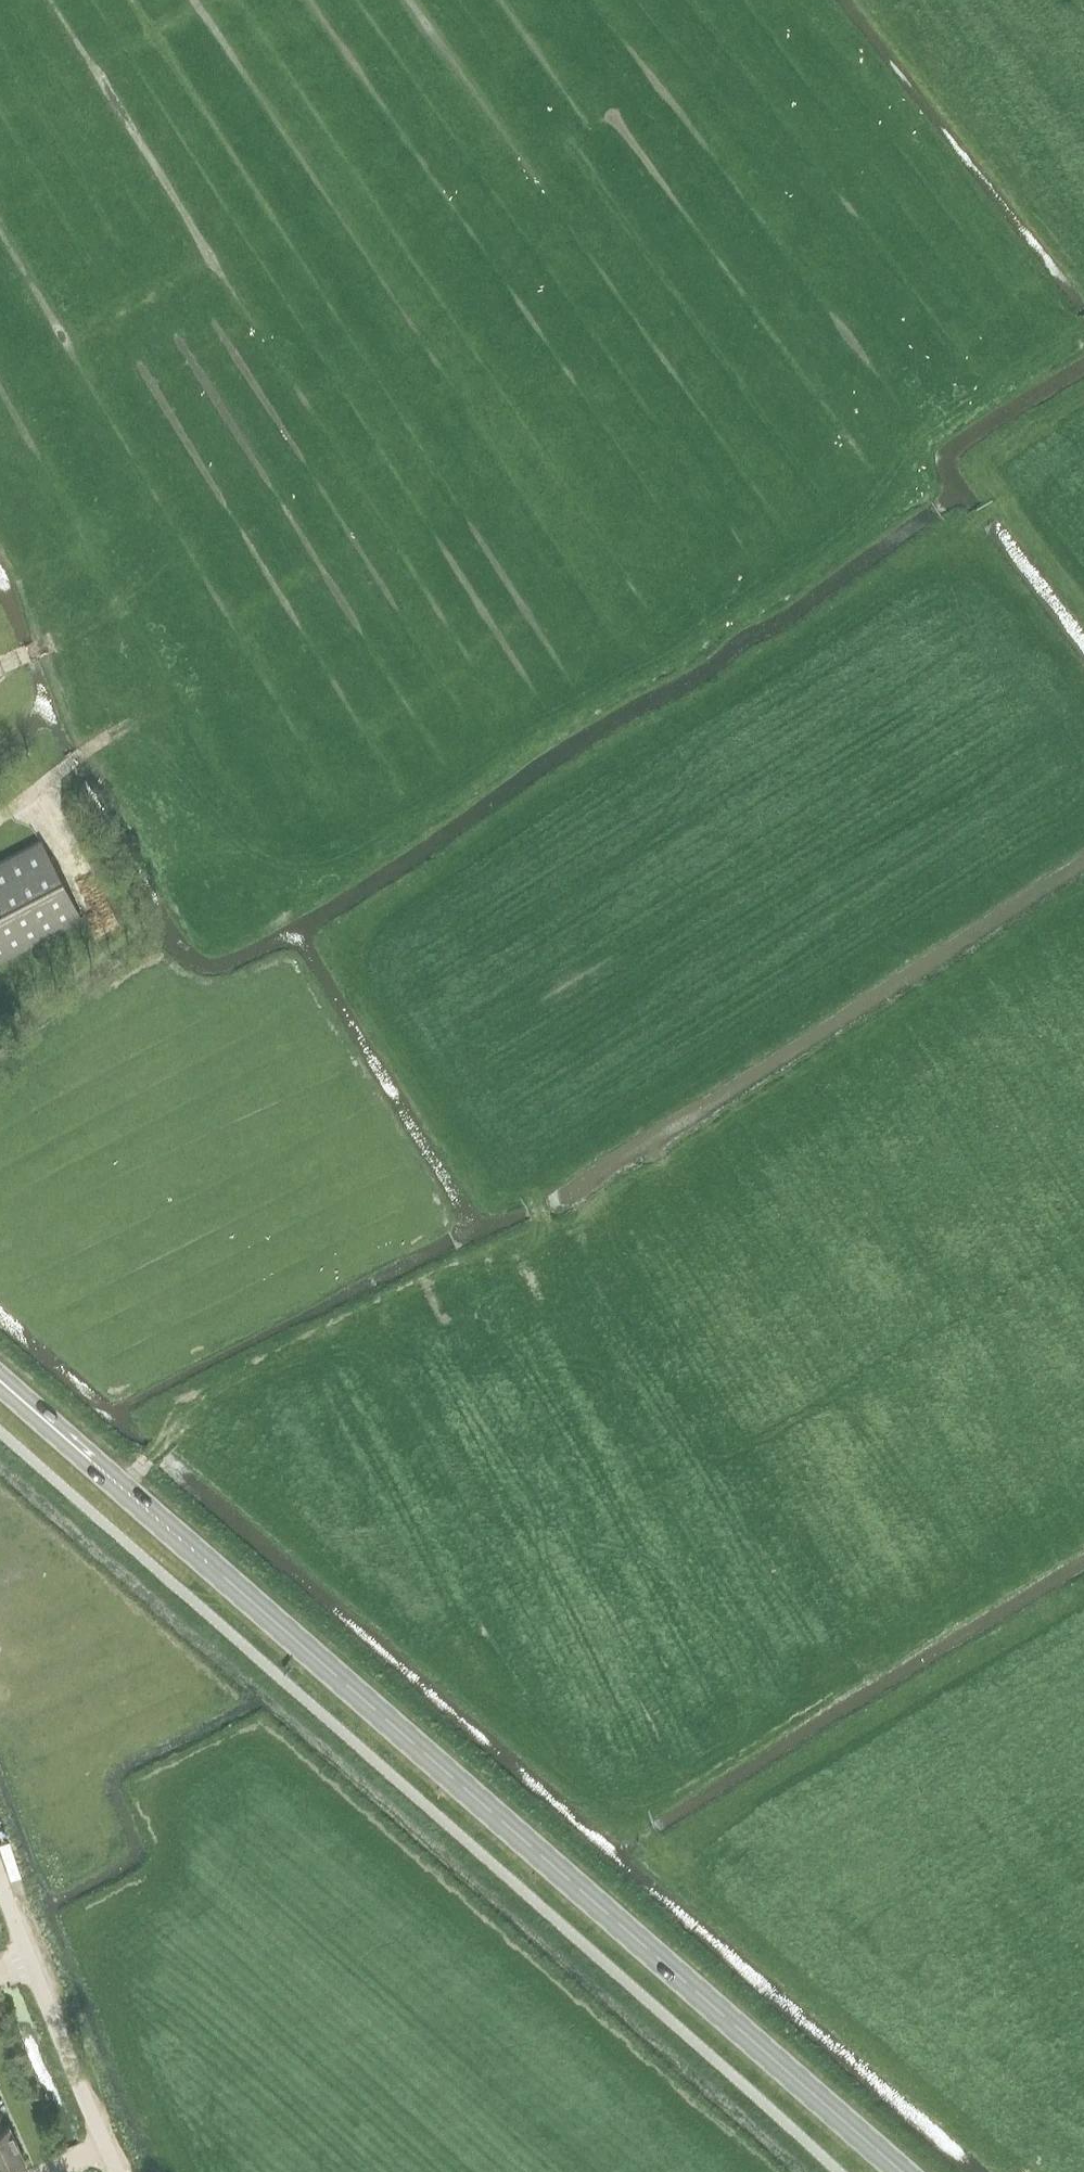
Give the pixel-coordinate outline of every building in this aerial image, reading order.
[(81,918),(40,840),(0,862),(0,961),(81,918)] [(25,2161),(9,2125),(4,2127),(0,2118),(0,2171),(25,2161)]
